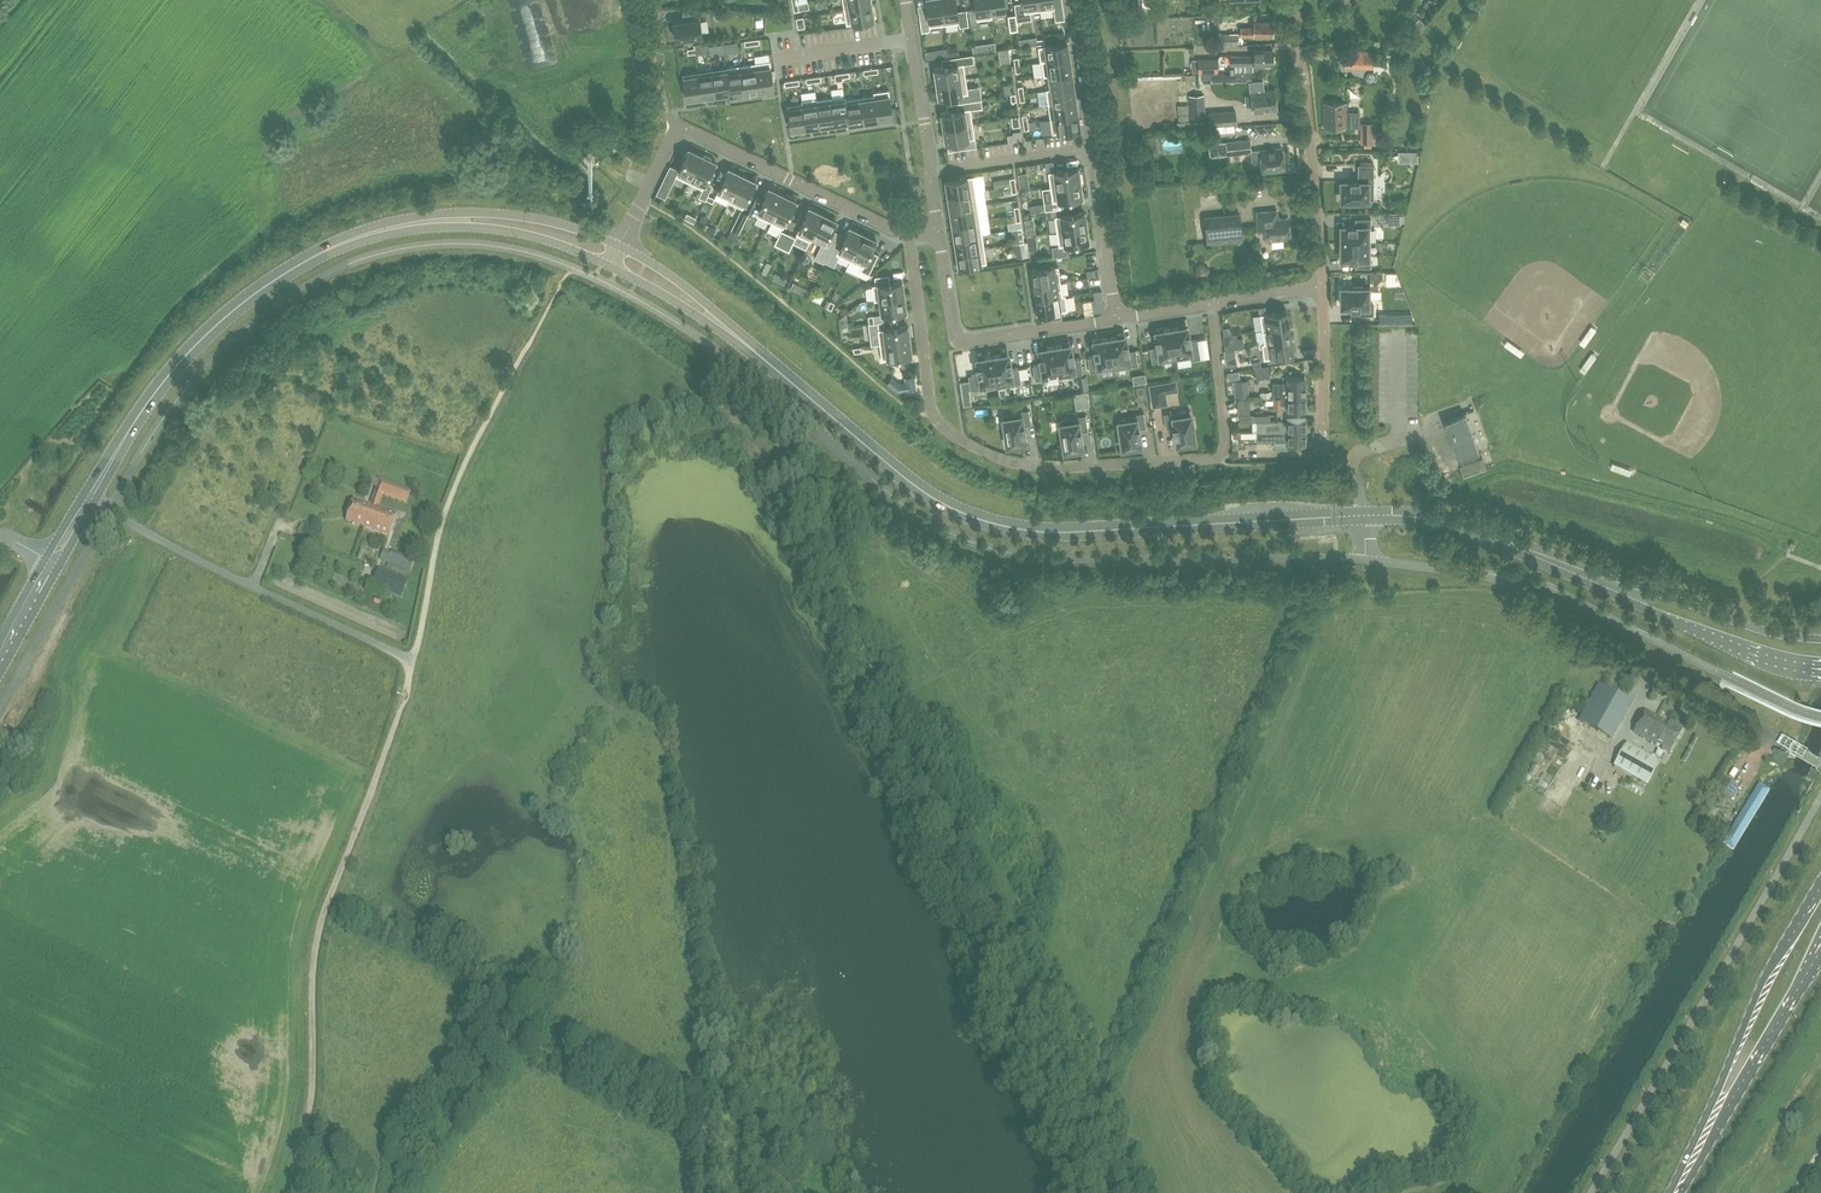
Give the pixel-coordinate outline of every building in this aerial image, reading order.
[(871,5),(870,0),(842,0),(844,10),(871,5)] [(920,16),(920,20),(921,28),(922,31),(930,30),(929,27),(945,25),(945,21),(944,22),(943,19),(941,0),(926,0),(926,4),(928,15),(920,16)] [(943,19),(944,22),(945,21),(945,25),(959,23),(960,26),(968,25),(966,10),(958,11),(956,0),(941,0),(943,19)] [(969,11),(971,26),(978,25),(977,20),(992,18),(989,0),(974,0),(976,10),(969,11)] [(992,18),(992,17),(992,15),(1006,12),(1005,0),(989,0),(992,18)] [(1014,3),(1016,14),(1017,21),(1031,19),(1030,12),(1040,11),(1038,0),(1023,0),(1023,2),(1014,3)] [(1040,11),(1054,8),(1056,20),(1064,18),(1061,0),(1038,0),(1040,11)] [(846,24),(874,19),(871,5),(844,10),(846,24)] [(673,22),(676,40),(702,36),(700,19),(699,10),(682,9),(684,20),(673,22)] [(1010,31),(1018,29),(1017,21),(1016,14),(1008,15),(1010,31)] [(1254,37),(1273,37),(1273,21),(1254,21),(1254,27),(1241,27),(1241,37),(1254,37)] [(794,51),(806,48),(802,33),(790,37),(794,51)] [(1221,34),(1222,46),(1239,45),(1239,33),(1221,34)] [(986,43),(987,52),(996,50),(995,42),(986,43)] [(1042,61),(1069,57),(1067,42),(1042,46),(1044,60),(1041,60),(1042,61)] [(938,49),(940,58),(948,57),(946,47),(938,49)] [(1347,49),(1346,67),(1374,68),(1375,51),(1347,49)] [(1230,56),(1230,65),(1272,65),(1272,50),(1253,50),(1253,56),(1230,56)] [(757,54),(758,60),(773,58),(771,51),(757,54)] [(943,67),(934,68),(936,83),(966,78),(964,63),(973,62),(972,55),(955,57),(957,65),(943,67)] [(1044,76),(1071,72),(1069,57),(1042,61),(1044,76)] [(1217,58),(1197,59),(1197,60),(1198,72),(1198,73),(1202,72),(1202,73),(1217,73),(1218,73),(1217,58)] [(774,88),(770,61),(755,63),(759,90),(774,88)] [(745,93),(759,90),(755,63),(741,65),(745,93)] [(726,67),(730,95),(745,93),(741,65),(726,67)] [(730,95),(726,67),(726,68),(712,70),(716,94),(729,92),(730,95)] [(698,72),(701,96),(716,94),(712,70),(698,72)] [(1217,73),(1202,73),(1202,82),(1251,81),(1251,71),(1234,72),(1234,73),(1230,74),(1217,74),(1217,73)] [(683,74),(687,99),(701,96),(698,72),(683,74)] [(1046,90),(1073,86),(1071,72),(1044,76),(1047,75),(1049,89),(1046,89),(1046,90)] [(836,81),(843,80),(842,77),(842,73),(834,74),(836,81)] [(966,78),(936,83),(939,98),(958,95),(959,102),(962,102),(981,99),(982,99),(980,86),(967,88),(966,78)] [(1048,104),(1075,100),(1073,86),(1046,90),(1048,104)] [(874,92),(878,119),(893,117),(889,90),(874,92)] [(1277,110),(1275,90),(1251,93),(1253,112),(1277,110)] [(860,97),(864,121),(878,119),(874,92),(873,92),(874,95),(860,97)] [(1191,123),(1206,121),(1204,95),(1189,96),(1191,123)] [(817,98),(816,98),(820,125),(835,123),(831,97),(817,99),(817,98)] [(831,97),(835,123),(848,121),(849,124),(845,97),(832,99),(831,97)] [(845,97),(849,124),(864,121),(860,97),(846,99),(846,97),(845,97)] [(802,100),(806,128),(820,125),(816,98),(802,100)] [(963,109),(941,113),(943,128),(973,123),(971,109),(982,107),(981,99),(962,102),(963,109)] [(791,130),(806,128),(802,100),(801,100),(802,103),(788,105),(791,130)] [(1050,119),(1078,114),(1075,100),(1048,104),(1050,119)] [(1346,102),(1323,102),(1324,127),(1347,127),(1361,127),(1360,123),(1360,120),(1360,111),(1346,111),(1346,102)] [(1209,127),(1237,125),(1236,110),(1208,112),(1209,127)] [(1052,133),(1080,129),(1078,114),(1050,119),(1052,133)] [(1011,117),(1013,127),(1020,126),(1018,116),(1011,117)] [(973,123),(943,128),(945,143),(961,140),(975,138),(973,123)] [(1373,123),(1360,123),(1361,127),(1361,143),(1364,143),(1364,147),(1371,147),(1371,143),(1375,143),(1374,123),(1373,123)] [(975,138),(961,140),(962,149),(976,147),(975,138)] [(1250,139),(1226,142),(1227,155),(1233,155),(1241,154),(1252,153),(1250,139)] [(1226,141),(1208,144),(1210,157),(1227,155),(1226,142),(1226,141)] [(1148,147),(1149,155),(1157,154),(1157,146),(1148,147)] [(1262,173),(1284,170),(1282,148),(1252,152),(1254,172),(1262,171),(1262,173)] [(670,166),(664,178),(672,182),(676,176),(689,182),(702,155),(689,149),(678,170),(670,166)] [(702,155),(689,182),(703,189),(699,196),(706,199),(708,195),(713,185),(706,181),(716,162),(711,159),(712,157),(705,154),(704,156),(702,155)] [(1340,185),(1340,193),(1342,193),(1342,199),(1354,199),(1354,202),(1363,202),(1363,199),(1373,199),(1373,164),(1358,164),(1358,180),(1350,180),(1350,182),(1342,182),(1342,185),(1340,185)] [(742,175),(729,168),(718,190),(731,196),(729,202),(742,175)] [(1078,168),(1048,172),(1050,187),(1080,183),(1080,181),(1082,181),(1081,173),(1079,173),(1078,168)] [(729,202),(743,208),(756,181),(742,175),(729,202)] [(973,176),(946,180),(948,195),(984,190),(985,189),(983,175),(973,177),(973,176)] [(1050,187),(1042,188),(1045,210),(1046,210),(1051,209),(1063,208),(1062,200),(1082,198),(1080,183),(1050,187)] [(782,194),(769,188),(756,215),(769,221),(782,194)] [(984,190),(948,195),(950,209),(986,204),(984,190)] [(796,201),(782,194),(769,221),(783,228),(796,201)] [(1170,200),(1156,201),(1158,221),(1172,219),(1170,200)] [(1156,201),(1141,202),(1142,223),(1158,221),(1156,201)] [(986,204),(950,209),(952,224),(980,220),(988,218),(986,204)] [(796,234),(810,241),(823,214),(809,207),(796,234)] [(731,229),(739,233),(748,214),(741,210),(731,229)] [(1265,241),(1270,240),(1271,248),(1282,247),(1282,239),(1291,239),(1289,217),(1283,218),(1283,215),(1278,216),(1277,210),(1256,212),(1257,233),(1264,232),(1265,241)] [(1084,212),(1055,216),(1057,231),(1086,227),(1084,212)] [(823,214),(810,241),(813,236),(826,242),(836,220),(823,214)] [(1238,214),(1223,216),(1226,241),(1241,239),(1238,214)] [(1223,216),(1206,218),(1208,243),(1226,241),(1223,216)] [(1369,242),(1369,228),(1371,228),(1371,218),(1355,218),(1355,225),(1348,225),(1348,227),(1342,227),(1342,234),(1340,234),(1340,242),(1371,242),(1369,242)] [(980,220),(952,224),(955,238),(982,234),(980,220)] [(716,229),(709,225),(705,232),(713,236),(716,229)] [(836,254),(850,260),(863,233),(849,227),(836,254)] [(1059,246),(1052,247),(1053,256),(1068,254),(1066,245),(1089,242),(1086,227),(1057,231),(1059,246)] [(774,244),(782,247),(788,233),(781,230),(774,244)] [(782,247),(789,251),(796,237),(788,233),(782,247)] [(871,251),(877,240),(863,233),(850,260),(863,267),(861,270),(869,274),(878,254),(871,251)] [(982,234),(955,238),(957,252),(984,248),(982,234)] [(1371,267),(1371,242),(1340,242),(1340,251),(1342,251),(1342,258),(1348,258),(1348,260),(1355,260),(1355,267),(1371,267)] [(984,248),(957,252),(959,267),(987,263),(984,248)] [(1033,285),(1060,281),(1058,266),(1031,270),(1033,285)] [(876,285),(872,285),(874,300),(904,296),(902,281),(889,283),(888,275),(875,277),(876,285)] [(1033,285),(1035,299),(1065,295),(1062,295),(1060,281),(1033,285)] [(1342,295),(1340,295),(1340,303),(1342,303),(1342,306),(1350,306),(1350,307),(1358,307),(1358,315),(1373,315),(1373,305),(1370,305),(1370,289),(1363,289),(1363,286),(1354,286),(1354,289),(1342,289),(1342,295)] [(810,291),(802,287),(799,293),(807,297),(810,291)] [(1065,295),(1035,299),(1038,314),(1067,310),(1065,295)] [(904,296),(874,300),(880,300),(882,314),(906,311),(904,296)] [(1262,330),(1289,325),(1287,310),(1260,315),(1262,330)] [(1386,313),(1386,323),(1404,323),(1405,314),(1386,313)] [(883,322),(882,315),(868,317),(869,324),(883,322)] [(883,322),(869,324),(870,331),(878,330),(878,329),(884,329),(883,322)] [(1262,344),(1291,340),(1289,325),(1262,330),(1264,343),(1262,344)] [(909,341),(908,326),(884,329),(878,329),(878,330),(880,344),(909,341)] [(1180,327),(1171,328),(1176,358),(1190,356),(1191,360),(1200,358),(1197,339),(1190,340),(1189,334),(1187,334),(1186,328),(1180,329),(1180,327)] [(1223,328),(1224,335),(1231,334),(1230,327),(1223,328)] [(1157,346),(1150,347),(1152,362),(1176,359),(1171,328),(1163,329),(1163,331),(1157,332),(1157,339),(1156,339),(1157,346)] [(1109,337),(1114,368),(1138,365),(1136,349),(1129,351),(1127,343),(1126,343),(1125,337),(1118,338),(1117,336),(1109,337)] [(1090,372),(1114,368),(1109,337),(1101,339),(1101,341),(1095,342),(1096,348),(1094,348),(1095,356),(1088,357),(1090,372)] [(1236,341),(1237,348),(1244,347),(1243,340),(1236,341)] [(1264,359),(1294,355),(1291,340),(1262,344),(1264,359)] [(880,344),(882,359),(911,356),(909,341),(880,344)] [(1054,346),(1059,377),(1083,373),(1081,358),(1074,359),(1073,352),(1071,352),(1070,346),(1063,347),(1063,345),(1054,346)] [(1035,380),(1059,377),(1054,346),(1046,347),(1046,349),(1040,350),(1041,356),(1039,357),(1040,364),(1033,365),(1035,380)] [(1243,367),(1242,350),(1233,350),(1234,368),(1243,367)] [(1001,354),(992,355),(997,386),(1021,382),(1019,367),(1012,368),(1011,361),(1009,361),(1008,355),(1001,356),(1001,354)] [(978,374),(968,375),(971,390),(997,386),(992,355),(984,357),(984,359),(978,360),(979,366),(977,366),(978,374)] [(1227,373),(1228,380),(1240,378),(1238,371),(1227,373)] [(907,391),(916,390),(914,376),(905,377),(907,391)] [(1306,385),(1305,385),(1305,378),(1287,378),(1287,382),(1273,383),(1273,398),(1287,398),(1306,397),(1306,385)] [(1249,397),(1249,381),(1232,381),(1234,397),(1249,397)] [(1149,384),(1152,407),(1168,404),(1163,382),(1149,384)] [(1135,386),(1138,401),(1147,400),(1144,385),(1135,386)] [(1080,393),(1082,408),(1090,407),(1088,392),(1080,393)] [(1306,412),(1306,397),(1287,398),(1273,398),(1273,400),(1264,400),(1265,408),(1282,408),(1282,406),(1287,406),(1287,412),(1306,412)] [(1031,424),(1029,409),(1003,413),(1005,424),(1002,424),(1004,433),(1006,432),(1008,445),(1014,444),(1014,446),(1023,445),(1022,442),(1024,442),(1023,434),(1025,433),(1024,425),(1031,424)] [(1191,420),(1189,409),(1164,413),(1166,428),(1173,427),(1174,435),(1176,435),(1178,443),(1180,443),(1180,445),(1188,444),(1188,442),(1194,441),(1192,428),(1194,428),(1193,419),(1191,420)] [(1474,410),(1443,421),(1457,459),(1488,448),(1474,410)] [(1146,427),(1144,412),(1134,414),(1134,417),(1119,420),(1120,427),(1118,427),(1119,435),(1121,435),(1123,447),(1129,447),(1129,449),(1138,447),(1138,445),(1140,445),(1138,437),(1140,436),(1139,428),(1146,427)] [(1063,438),(1065,450),(1071,449),(1071,451),(1080,450),(1079,448),(1082,447),(1080,439),(1082,439),(1081,431),(1088,430),(1086,415),(1079,416),(1060,419),(1062,429),(1059,430),(1061,438),(1063,438)] [(1265,422),(1256,422),(1257,430),(1257,431),(1257,432),(1265,431),(1287,431),(1306,431),(1306,419),(1287,419),(1287,425),(1282,424),(1283,422),(1270,422),(1265,422)] [(1265,431),(1257,432),(1257,433),(1257,437),(1257,438),(1257,442),(1265,442),(1274,441),(1287,441),(1287,442),(1287,446),(1307,445),(1306,431),(1287,431),(1265,431)] [(1467,475),(1490,466),(1487,456),(1463,465),(1467,475)] [(1616,471),(1634,475),(1635,468),(1617,464),(1616,471)] [(388,536),(391,528),(396,514),(378,507),(382,495),(406,503),(411,490),(379,479),(370,505),(362,527),(388,536)] [(362,527),(370,505),(353,499),(346,520),(362,526),(362,527)] [(379,568),(372,586),(400,598),(408,581),(379,568)] [(1631,703),(1626,700),(1599,685),(1579,720),(1611,738),(1631,703)] [(1670,724),(1658,717),(1645,710),(1634,731),(1656,744),(1657,743),(1663,746),(1662,748),(1669,753),(1683,728),(1671,721),(1670,724)] [(1647,784),(1659,762),(1626,743),(1614,766),(1647,784)] [(1736,851),(1792,759),(1775,749),(1720,841),(1736,851)] [(1733,776),(1741,781),(1751,769),(1743,763),(1733,776)] [(1738,787),(1726,779),(1718,792),(1718,793),(1718,794),(1719,797),(1721,799),(1724,800),(1727,800),(1728,800),(1730,799),(1738,787)]
